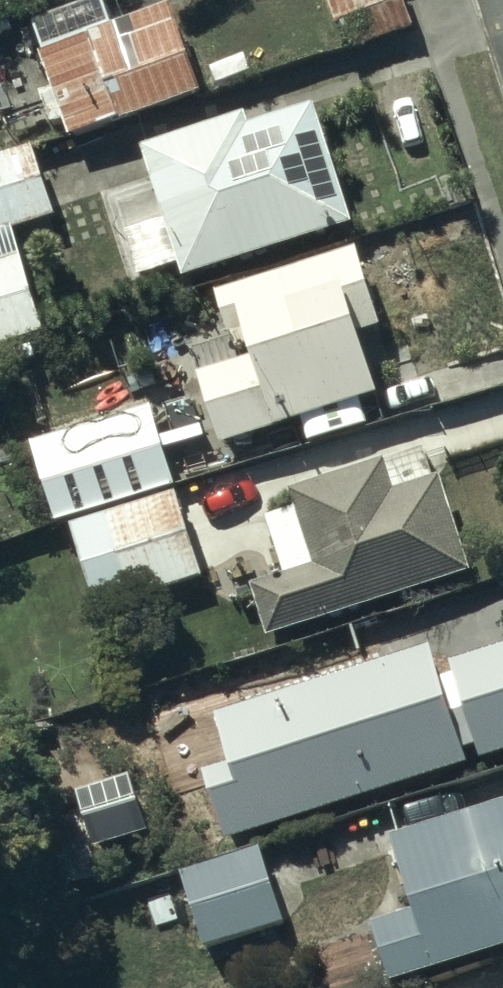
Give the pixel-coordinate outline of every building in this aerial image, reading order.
[(66,139),(202,95),(174,9),(110,30),(100,0),(97,0),(28,23),(66,139)] [(343,53),(409,30),(398,0),(325,0),(343,53)] [(137,152),(178,279),(349,225),(312,108),(248,128),(244,118),(137,152)] [(52,217),(32,148),(0,157),(0,232),(52,217)] [(196,375),(216,445),(375,399),(367,372),(389,366),(356,251),(211,293),(232,365),(196,375)] [(0,263),(0,346),(41,334),(17,258),(0,263)] [(25,429),(50,524),(176,490),(150,396),(25,429)] [(248,587),(263,637),(467,577),(431,452),(287,494),(291,509),(266,517),(283,576),(248,587)] [(172,497),(67,528),(92,614),(198,583),(172,497)] [(231,849),(502,762),(502,652),(455,668),(459,678),(443,684),(433,654),(220,722),(236,774),(210,782),(231,849)] [(97,856),(155,838),(137,781),(80,798),(97,856)] [(386,985),(502,950),(502,809),(386,844),(406,912),(367,923),(386,985)] [(178,873),(200,950),(281,927),(258,849),(178,873)]
